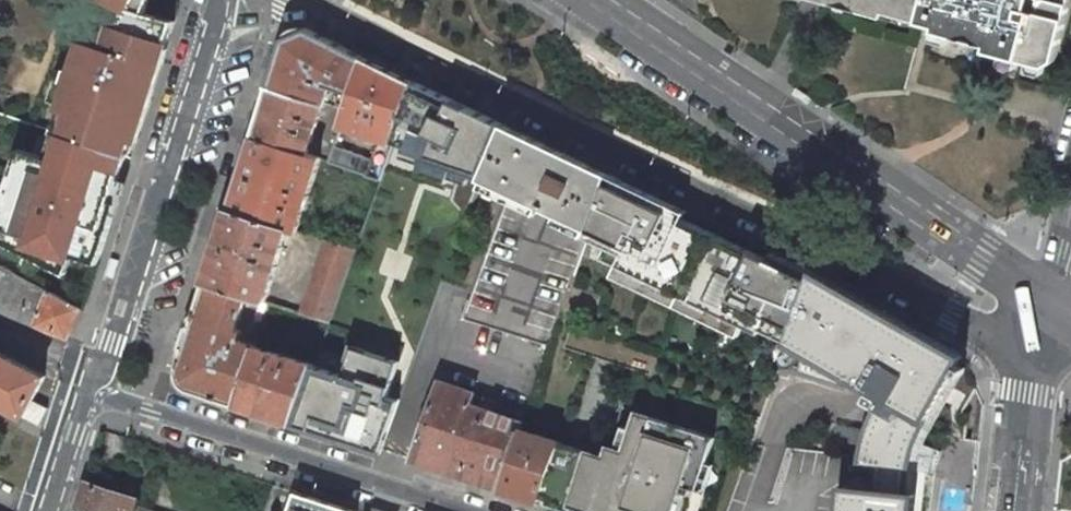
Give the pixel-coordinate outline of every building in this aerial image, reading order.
[(125,9),(130,10),(145,12),(149,0),(109,0),(125,9)] [(885,16),(887,12),(919,21),(924,0),(825,0),(885,16)] [(1045,68),(1056,62),(1070,4),(1056,0),(924,0),(919,21),(918,22),(936,27),(935,31),(933,37),(935,41),(949,44),(951,36),(988,47),(987,51),(1004,56),(1003,62),(1005,65),(1016,68),(1018,60),(1031,64),(1029,72),(1040,75),(1044,73),(1045,68)] [(140,129),(150,98),(160,68),(165,51),(173,26),(174,22),(145,12),(130,10),(125,9),(118,32),(112,30),(104,54),(81,46),(81,47),(61,108),(70,111),(62,138),(96,148),(124,157),(130,140),(136,142),(140,129)] [(329,86),(352,93),(365,57),(309,28),(284,38),(269,85),(324,103),(329,86)] [(381,137),(393,141),(397,129),(414,81),(365,57),(352,93),(347,110),(342,124),(381,137)] [(480,180),(504,123),(414,81),(388,163),(447,181),(452,171),(480,180)] [(308,154),(324,103),(269,85),(253,135),(308,154)] [(591,228),(610,174),(504,123),(483,175),(483,177),(510,190),(591,229),(591,228)] [(125,157),(124,157),(96,148),(62,138),(52,134),(45,161),(18,152),(0,209),(0,242),(53,269),(60,255),(70,259),(71,258),(97,266),(116,205),(110,203),(125,157)] [(297,231),(320,158),(308,154),(253,135),(229,209),(289,228),(297,231)] [(373,159),(335,145),(330,161),(380,178),(393,141),(381,137),(373,159)] [(791,328),(812,270),(772,251),(769,258),(684,218),(671,211),(674,204),(610,174),(591,228),(591,229),(588,236),(608,245),(603,256),(619,264),(744,324),(760,331),(761,328),(787,340),(791,328)] [(505,332),(549,346),(551,341),(588,236),(591,229),(510,190),(463,318),(505,332)] [(671,211),(684,218),(687,211),(674,204),(671,211)] [(266,301),(289,228),(229,209),(206,282),(247,295),(266,301)] [(324,240),(301,312),(330,322),(355,250),(324,240)] [(60,255),(53,269),(65,275),(70,259),(60,255)] [(744,324),(619,264),(613,274),(739,334),(744,324)] [(7,270),(0,282),(0,307),(37,323),(37,324),(67,337),(79,312),(81,308),(50,292),(7,270)] [(926,419),(962,356),(812,270),(791,328),(787,340),(778,366),(844,388),(850,376),(873,388),(870,394),(881,400),(884,395),(926,419)] [(237,329),(247,295),(206,282),(180,365),(193,390),(237,405),(255,347),(256,345),(239,340),(242,331),(237,329)] [(315,365),(255,347),(237,405),(295,423),(315,365)] [(315,365),(295,423),(379,453),(398,399),(387,396),(397,362),(353,347),(343,374),(315,365)] [(40,423),(48,407),(33,400),(45,376),(0,353),(0,403),(40,423)] [(475,393),(441,381),(412,460),(499,488),(520,429),(522,422),(472,404),(475,393)] [(865,436),(863,444),(862,448),(859,465),(876,467),(873,490),(905,493),(908,468),(917,469),(923,445),(915,441),(926,419),(884,395),(881,400),(872,418),(868,427),(865,436)] [(691,510),(693,504),(688,503),(700,466),(705,467),(707,462),(715,437),(637,412),(624,451),(609,446),(605,456),(588,451),(567,444),(559,441),(559,442),(539,498),(546,500),(547,498),(560,502),(588,510),(691,510)] [(559,442),(520,429),(499,488),(538,501),(539,498),(559,442)] [(936,472),(940,454),(923,445),(917,469),(936,472)] [(713,464),(707,462),(705,467),(700,466),(688,503),(693,504),(691,510),(695,510),(698,510),(713,464)] [(85,482),(76,510),(79,510),(135,510),(139,499),(85,482)] [(905,493),(873,490),(842,486),(839,510),(909,510),(909,497),(905,493)] [(297,492),(291,510),(357,510),(297,492)] [(560,502),(558,507),(570,510),(588,510),(560,502)]
